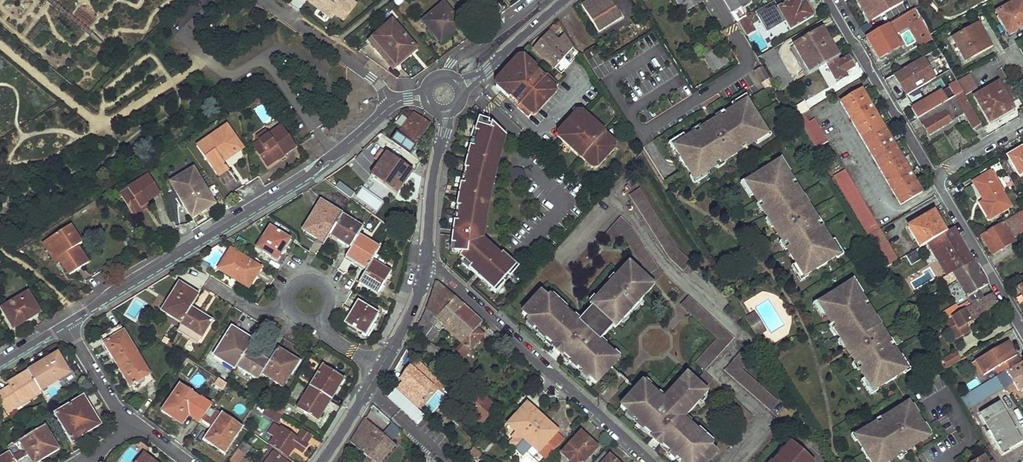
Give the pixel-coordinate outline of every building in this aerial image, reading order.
[(313,5),(329,17),(333,12),(344,20),(356,4),(350,0),(317,0),(313,5)] [(599,32),(622,17),(611,0),(589,0),(582,5),(599,32)] [(683,11),(701,1),(701,0),(677,0),(683,11)] [(730,12),(748,2),(746,0),(723,0),(730,12)] [(790,30),(814,16),(804,0),(801,2),(800,0),(792,0),(778,8),(758,19),(764,30),(784,19),(790,30)] [(980,7),(976,0),(958,0),(952,4),(960,18),(980,7)] [(1009,34),(1022,27),(1022,0),(1018,0),(997,12),(1009,34)] [(952,4),(940,10),(948,25),(960,18),(952,4)] [(459,26),(442,5),(421,22),(428,33),(427,34),(435,44),(437,42),(439,44),(459,26)] [(745,16),(740,7),(734,11),(739,20),(745,16)] [(920,17),(930,34),(948,25),(940,10),(938,7),(920,17)] [(891,21),(897,31),(908,25),(915,8),(891,21)] [(908,25),(920,44),(931,37),(930,34),(920,17),(915,8),(908,25)] [(739,21),(747,34),(754,30),(746,17),(739,21)] [(390,21),(365,42),(372,51),(393,65),(413,49),(390,21)] [(532,47),(554,68),(573,47),(564,33),(558,40),(553,35),(561,26),(559,24),(556,27),(553,25),(532,47)] [(865,37),(879,59),(900,47),(887,24),(865,37)] [(952,38),(965,60),(989,46),(976,24),(952,38)] [(800,57),(810,73),(819,69),(836,59),(839,57),(832,46),(830,43),(829,40),(822,29),(794,45),(800,57)] [(935,45),(931,37),(920,44),(924,52),(935,45)] [(728,63),(718,47),(715,49),(712,43),(714,42),(712,39),(704,44),(709,53),(705,55),(715,71),(728,63)] [(800,57),(794,45),(789,47),(806,76),(810,73),(800,57)] [(949,70),(937,48),(893,74),(906,95),(918,88),(921,93),(932,86),(929,81),(941,74),(948,86),(911,108),(916,118),(918,117),(961,92),(956,82),(954,78),(949,70)] [(793,83),(772,49),(760,56),(777,85),(775,87),(778,92),(793,83)] [(519,73),(514,68),(523,58),(521,56),(516,58),(516,59),(496,80),(494,85),(497,88),(506,77),(511,82),(519,73)] [(832,74),(837,82),(847,77),(844,72),(854,67),(848,57),(838,62),(836,59),(819,69),(824,78),(832,74)] [(506,77),(497,88),(508,98),(510,97),(518,105),(516,108),(527,118),(557,86),(545,76),(543,78),(533,70),(535,68),(523,58),(514,68),(519,73),(511,82),(506,77)] [(335,79),(346,79),(347,66),(336,65),(335,79)] [(769,77),(762,66),(753,71),(760,83),(769,77)] [(545,76),(536,67),(535,68),(533,70),(543,78),(545,76)] [(961,92),(964,95),(977,89),(969,74),(956,82),(961,92)] [(974,96),(989,122),(1013,108),(998,83),(974,96)] [(840,101),(870,152),(891,139),(861,88),(840,101)] [(977,142),(987,136),(980,125),(964,95),(961,92),(918,117),(928,134),(963,113),(972,129),(974,128),(979,136),(969,142),(971,146),(977,142)] [(734,109),(746,101),(748,104),(750,102),(746,95),(731,104),(734,109)] [(510,97),(508,98),(507,99),(516,108),(518,105),(510,97)] [(686,140),(673,148),(675,151),(681,159),(684,157),(690,167),(687,169),(692,177),(694,180),(704,174),(716,167),(715,165),(719,162),(721,165),(724,163),(739,153),(742,151),(740,148),(745,146),(746,147),(757,140),(767,133),(765,130),(760,122),(756,124),(750,114),(754,112),(748,104),(746,101),(734,109),(725,115),(726,117),(722,119),(720,117),(717,119),(699,131),(700,133),(696,136),(695,134),(691,136),(686,140)] [(264,103),(255,107),(262,123),(271,119),(264,103)] [(584,113),(582,111),(575,114),(560,130),(559,137),(561,139),(569,130),(572,133),(579,126),(575,123),(584,113)] [(755,111),(750,114),(756,124),(760,122),(761,121),(755,111)] [(569,130),(561,139),(583,159),(586,157),(597,168),(616,148),(604,137),(606,134),(584,113),(575,123),(579,126),(572,133),(569,130)] [(798,117),(817,147),(828,141),(814,119),(809,122),(804,113),(798,117)] [(431,124),(416,114),(402,131),(399,129),(390,141),(410,154),(431,124)] [(481,276),(479,278),(496,293),(519,267),(503,253),(501,254),(500,256),(495,252),(496,250),(484,239),(479,235),(480,232),(485,233),(490,204),(487,203),(488,197),(491,197),(498,169),(495,168),(497,162),(499,162),(505,140),(503,140),(505,135),(497,128),(492,123),(491,125),(488,124),(489,122),(487,120),(479,118),(473,136),(468,155),(470,155),(469,160),(466,159),(462,176),(459,192),(461,192),(460,197),(458,197),(455,213),(453,230),(455,230),(455,235),(452,235),(450,252),(462,253),(460,256),(471,266),(469,269),(475,274),(477,273),(481,276)] [(298,148),(283,127),(270,137),(261,143),(254,148),(268,168),(279,160),(277,157),(282,154),(285,156),(298,148)] [(227,128),(196,147),(214,176),(226,168),(223,163),(220,159),(225,156),(228,159),(241,150),(227,128)] [(765,130),(767,133),(757,140),(759,143),(771,136),(767,129),(765,130)] [(266,131),(257,137),(261,143),(270,137),(266,131)] [(604,137),(616,148),(616,143),(606,134),(604,137)] [(675,151),(673,148),(686,140),(683,135),(668,145),(673,152),(675,151)] [(870,152),(900,204),(922,192),(891,139),(870,152)] [(414,173),(377,146),(370,155),(375,159),(366,172),(398,195),(414,173)] [(745,146),(740,148),(742,151),(739,153),(740,156),(748,151),(746,147),(745,146)] [(1019,176),(1022,174),(1022,146),(1007,156),(1019,176)] [(775,162),(778,160),(785,171),(789,168),(781,156),(774,160),(775,162)] [(593,168),(597,168),(586,157),(583,159),(593,168)] [(690,167),(684,157),(681,159),(679,160),(685,169),(687,169),(690,167)] [(749,179),(745,181),(752,191),(759,202),(760,202),(763,205),(760,206),(763,210),(767,218),(770,216),(773,220),(770,221),(774,226),(775,230),(781,239),(784,243),(786,242),(789,246),(787,247),(791,253),(789,254),(795,263),(803,276),(806,274),(816,268),(814,266),(824,260),(825,262),(835,256),(839,254),(832,244),(825,232),(823,233),(819,227),(818,228),(816,224),(818,222),(816,219),(807,204),(805,200),(802,202),(799,197),(801,196),(797,189),(795,185),(792,186),(790,183),(792,182),(785,171),(778,160),(775,162),(767,168),(769,171),(759,177),(757,174),(749,179)] [(757,174),(759,177),(769,171),(767,168),(766,167),(756,172),(757,174)] [(193,168),(174,181),(180,191),(177,193),(192,218),(215,204),(193,168)] [(226,168),(214,176),(216,178),(227,171),(226,168)] [(517,168),(515,168),(513,169),(511,170),(510,172),(509,174),(508,176),(508,178),(509,180),(510,182),(512,184),(514,185),(516,186),(518,186),(520,185),(522,184),(524,182),(525,181),(526,178),(526,176),(526,174),(525,172),(523,170),(522,169),(521,171),(516,170),(517,168)] [(833,176),(868,235),(879,228),(844,169),(833,176)] [(974,182),(985,201),(980,204),(990,219),(1010,207),(990,172),(974,182)] [(159,192),(148,174),(126,188),(129,192),(121,197),(131,213),(147,202),(146,201),(159,192)] [(707,177),(704,174),(694,180),(692,177),(690,178),(694,185),(706,178),(707,177)] [(752,191),(745,181),(749,179),(747,177),(740,181),(748,194),(752,191)] [(790,183),(792,186),(795,185),(797,189),(799,188),(795,180),(792,182),(790,183)] [(174,181),(171,183),(177,193),(180,191),(174,181)] [(339,181),(335,187),(350,197),(354,192),(339,181)] [(678,249),(634,187),(625,194),(669,256),(682,270),(690,261),(678,249)] [(129,192),(126,188),(118,193),(121,197),(129,192)] [(799,197),(802,202),(805,200),(807,204),(809,202),(804,195),(801,196),(799,197)] [(321,201),(303,230),(324,243),(329,235),(342,214),(321,201)] [(170,208),(160,210),(162,225),(172,223),(170,208)] [(1003,222),(1003,223),(981,237),(992,255),(1014,242),(1012,238),(1022,232),(1022,210),(1003,222)] [(342,214),(329,235),(350,248),(358,235),(363,227),(342,214)] [(929,218),(927,216),(907,227),(920,247),(927,243),(945,233),(935,215),(929,218)] [(770,221),(773,220),(770,216),(767,218),(765,219),(771,228),(774,226),(770,221)] [(630,229),(618,217),(601,235),(610,244),(619,234),(647,274),(655,281),(662,272),(656,267),(630,229)] [(62,263),(71,275),(89,263),(78,246),(82,244),(70,226),(48,241),(62,263)] [(270,226),(257,248),(278,261),(291,239),(270,226)] [(927,243),(947,276),(974,261),(954,227),(945,233),(927,243)] [(868,235),(887,266),(898,260),(879,228),(868,235)] [(350,248),(345,257),(366,270),(372,260),(379,248),(358,235),(350,248)] [(787,247),(789,246),(786,242),(784,243),(781,239),(778,240),(784,249),(787,247)] [(62,263),(48,241),(43,244),(58,266),(62,263)] [(832,244),(839,254),(835,256),(837,258),(843,254),(836,242),(832,244)] [(231,253),(219,272),(249,291),(261,271),(231,253)] [(366,270),(358,283),(378,294),(391,272),(372,260),(366,270)] [(824,260),(814,266),(816,268),(817,270),(826,264),(825,262),(824,260)] [(621,275),(631,264),(628,261),(618,273),(621,275)] [(956,279),(971,304),(982,298),(977,291),(988,285),(974,261),(947,276),(943,279),(946,285),(956,279)] [(808,276),(806,274),(803,276),(795,263),(791,266),(801,281),(808,276)] [(651,281),(631,264),(621,275),(618,273),(589,305),(592,308),(579,321),(549,294),(547,296),(541,290),(521,312),(526,317),(524,320),(552,345),(554,344),(556,346),(559,346),(564,351),(561,353),(594,383),(618,357),(602,343),(600,345),(597,342),(599,340),(612,326),(614,328),(643,295),(640,292),(651,281)] [(846,281),(848,284),(851,282),(857,292),(861,289),(854,277),(846,281)] [(415,332),(428,344),(444,326),(463,343),(470,349),(481,337),(474,331),(483,322),(437,280),(431,297),(430,299),(426,310),(422,319),(415,332)] [(640,292),(643,295),(654,284),(651,281),(640,292)] [(180,282),(162,311),(181,325),(182,323),(192,307),(200,295),(180,282)] [(895,378),(907,371),(892,349),(891,349),(888,345),(891,344),(889,340),(879,325),(877,322),(875,324),(872,319),(874,318),(869,310),(867,307),(865,308),(863,305),(865,304),(857,292),(851,282),(848,284),(839,289),(841,293),(832,299),(830,295),(821,300),(818,302),(824,313),(832,324),(833,323),(836,328),(834,329),(836,332),(841,340),(843,338),(846,342),(844,344),(847,349),(848,351),(856,363),(858,366),(860,364),(862,369),(860,370),(874,392),(886,384),(883,381),(893,375),(895,378)] [(830,295),(832,299),(841,293),(839,289),(838,288),(829,294),(830,295)] [(947,319),(945,320),(956,338),(969,331),(965,324),(999,304),(992,292),(982,298),(971,304),(958,313),(947,319)] [(3,309),(14,328),(39,313),(28,294),(3,309)] [(49,294),(43,297),(50,308),(56,305),(49,294)] [(733,338),(687,296),(679,305),(716,339),(693,362),(703,371),(733,338)] [(824,313),(818,302),(821,300),(820,298),(812,303),(820,315),(824,313)] [(359,302),(345,322),(365,334),(372,322),(374,323),(380,315),(359,302)] [(865,304),(863,305),(865,308),(867,307),(869,310),(871,309),(867,302),(865,304)] [(958,313),(954,305),(943,312),(947,319),(958,313)] [(182,323),(181,325),(202,338),(213,320),(192,307),(182,323)] [(749,314),(743,318),(754,335),(760,331),(749,314)] [(874,318),(872,319),(875,324),(877,322),(879,325),(881,324),(877,316),(874,318)] [(374,323),(372,322),(365,334),(370,337),(377,324),(374,323)] [(117,365),(138,352),(120,325),(100,337),(117,365)] [(233,326),(214,356),(236,369),(237,367),(249,348),(254,339),(233,326)] [(844,344),(846,342),(843,338),(841,340),(839,341),(844,350),(847,349),(844,344)] [(1008,341),(975,361),(983,376),(995,369),(998,374),(1021,361),(1018,355),(1017,356),(1008,341)] [(470,349),(463,343),(453,353),(460,359),(470,349)] [(556,346),(554,344),(552,345),(561,353),(564,351),(559,346),(556,346)] [(444,367),(448,362),(443,358),(430,346),(425,351),(444,367)] [(270,361),(262,374),(284,388),(300,361),(279,347),(270,361)] [(249,348),(237,367),(258,380),(262,374),(270,361),(249,348)] [(749,358),(740,350),(723,369),(768,410),(776,401),(741,368),(749,358)] [(943,358),(947,367),(961,359),(956,351),(943,358)] [(135,393),(155,381),(138,352),(117,365),(135,393)] [(69,373),(58,354),(29,372),(29,373),(40,391),(69,373)] [(1017,390),(1022,387),(1022,360),(1021,361),(998,374),(996,375),(1000,381),(1009,376),(1017,390)] [(975,361),(971,363),(980,378),(983,376),(975,361)] [(862,369),(860,364),(858,366),(856,363),(853,365),(857,372),(860,370),(862,369)] [(310,386),(332,400),(345,378),(324,365),(310,386)] [(678,385),(688,373),(685,370),(675,382),(678,385)] [(695,379),(704,388),(712,379),(703,371),(695,379)] [(0,395),(0,400),(8,413),(41,392),(40,391),(29,373),(9,385),(11,389),(0,395)] [(688,373),(678,385),(675,382),(662,398),(643,379),(619,405),(651,435),(655,431),(660,436),(661,440),(663,441),(661,443),(680,461),(705,461),(715,451),(710,446),(712,444),(682,417),(707,391),(704,388),(695,379),(688,373)] [(893,375),(883,381),(886,384),(886,385),(895,379),(895,378),(893,375)] [(994,377),(1000,388),(1003,387),(1000,381),(996,375),(994,377)] [(959,397),(966,409),(1000,388),(994,377),(959,397)] [(202,420),(210,407),(200,400),(201,397),(181,383),(162,411),(176,420),(184,407),(192,413),(202,420)] [(297,409),(319,422),(332,400),(310,386),(297,409)] [(465,408),(480,422),(494,406),(479,393),(465,408)] [(84,396),(56,414),(73,441),(100,425),(84,396)] [(274,402),(271,408),(271,409),(272,410),(276,412),(280,406),(274,402)] [(508,427),(521,438),(538,419),(530,411),(532,409),(524,402),(505,424),(508,427)] [(982,426),(994,446),(996,445),(1001,452),(1020,440),(998,402),(978,414),(984,425),(982,426)] [(896,457),(895,455),(899,452),(900,454),(903,452),(927,437),(926,435),(920,426),(921,426),(914,415),(913,415),(908,407),(906,403),(882,418),(879,420),(880,422),(876,425),(875,424),(864,431),(854,437),(856,440),(861,449),(864,447),(870,456),(867,459),(869,461),(887,461),(896,457)] [(912,404),(908,407),(913,415),(914,415),(917,413),(912,404)] [(572,425),(580,415),(567,405),(559,414),(572,425)] [(287,409),(280,406),(276,412),(283,416),(287,409)] [(184,407),(176,420),(183,425),(192,413),(184,407)] [(222,415),(210,407),(202,420),(213,428),(220,432),(212,445),(225,454),(244,427),(223,413),(222,415)] [(530,411),(538,419),(540,417),(532,409),(530,411)] [(276,412),(272,410),(268,416),(279,424),(284,417),(283,416),(276,412)] [(875,424),(876,425),(880,422),(879,420),(882,418),(881,416),(873,420),(875,424)] [(538,419),(546,426),(548,424),(540,417),(538,419)] [(368,457),(364,461),(381,461),(395,445),(365,418),(350,442),(368,457)] [(555,430),(548,424),(546,426),(538,419),(521,438),(536,452),(544,460),(563,439),(554,431),(555,430)] [(921,426),(920,426),(926,435),(930,432),(924,424),(921,426)] [(46,425),(8,448),(10,452),(16,461),(18,461),(29,455),(36,451),(42,460),(60,449),(46,425)] [(299,438),(283,427),(271,445),(289,457),(296,448),(303,453),(309,445),(308,445),(299,438)] [(505,429),(513,436),(518,441),(521,438),(508,427),(505,429)] [(213,428),(205,440),(212,445),(220,432),(213,428)] [(856,440),(854,437),(864,431),(861,428),(849,435),(854,442),(856,440)] [(305,430),(299,438),(308,445),(314,436),(305,430)] [(660,436),(655,431),(651,435),(661,443),(663,441),(661,440),(660,436)] [(580,432),(561,452),(571,461),(583,461),(595,449),(589,444),(591,442),(580,432)] [(507,443),(512,448),(518,441),(513,436),(507,443)] [(251,447),(245,442),(239,449),(246,454),(251,447)] [(791,442),(773,461),(813,461),(791,442)] [(270,444),(266,449),(268,451),(260,461),(291,461),(293,461),(289,457),(271,445),(270,444)] [(480,454),(472,447),(466,453),(474,461),(480,454)] [(870,456),(864,447),(861,449),(867,459),(870,456)] [(239,449),(230,461),(231,461),(240,461),(243,458),(246,454),(239,449)] [(33,461),(38,461),(42,460),(36,451),(29,455),(33,461)] [(604,451),(593,461),(616,461),(604,451)] [(10,452),(0,458),(0,461),(16,461),(10,452)] [(480,454),(474,461),(475,461),(481,461),(484,458),(480,454)]
